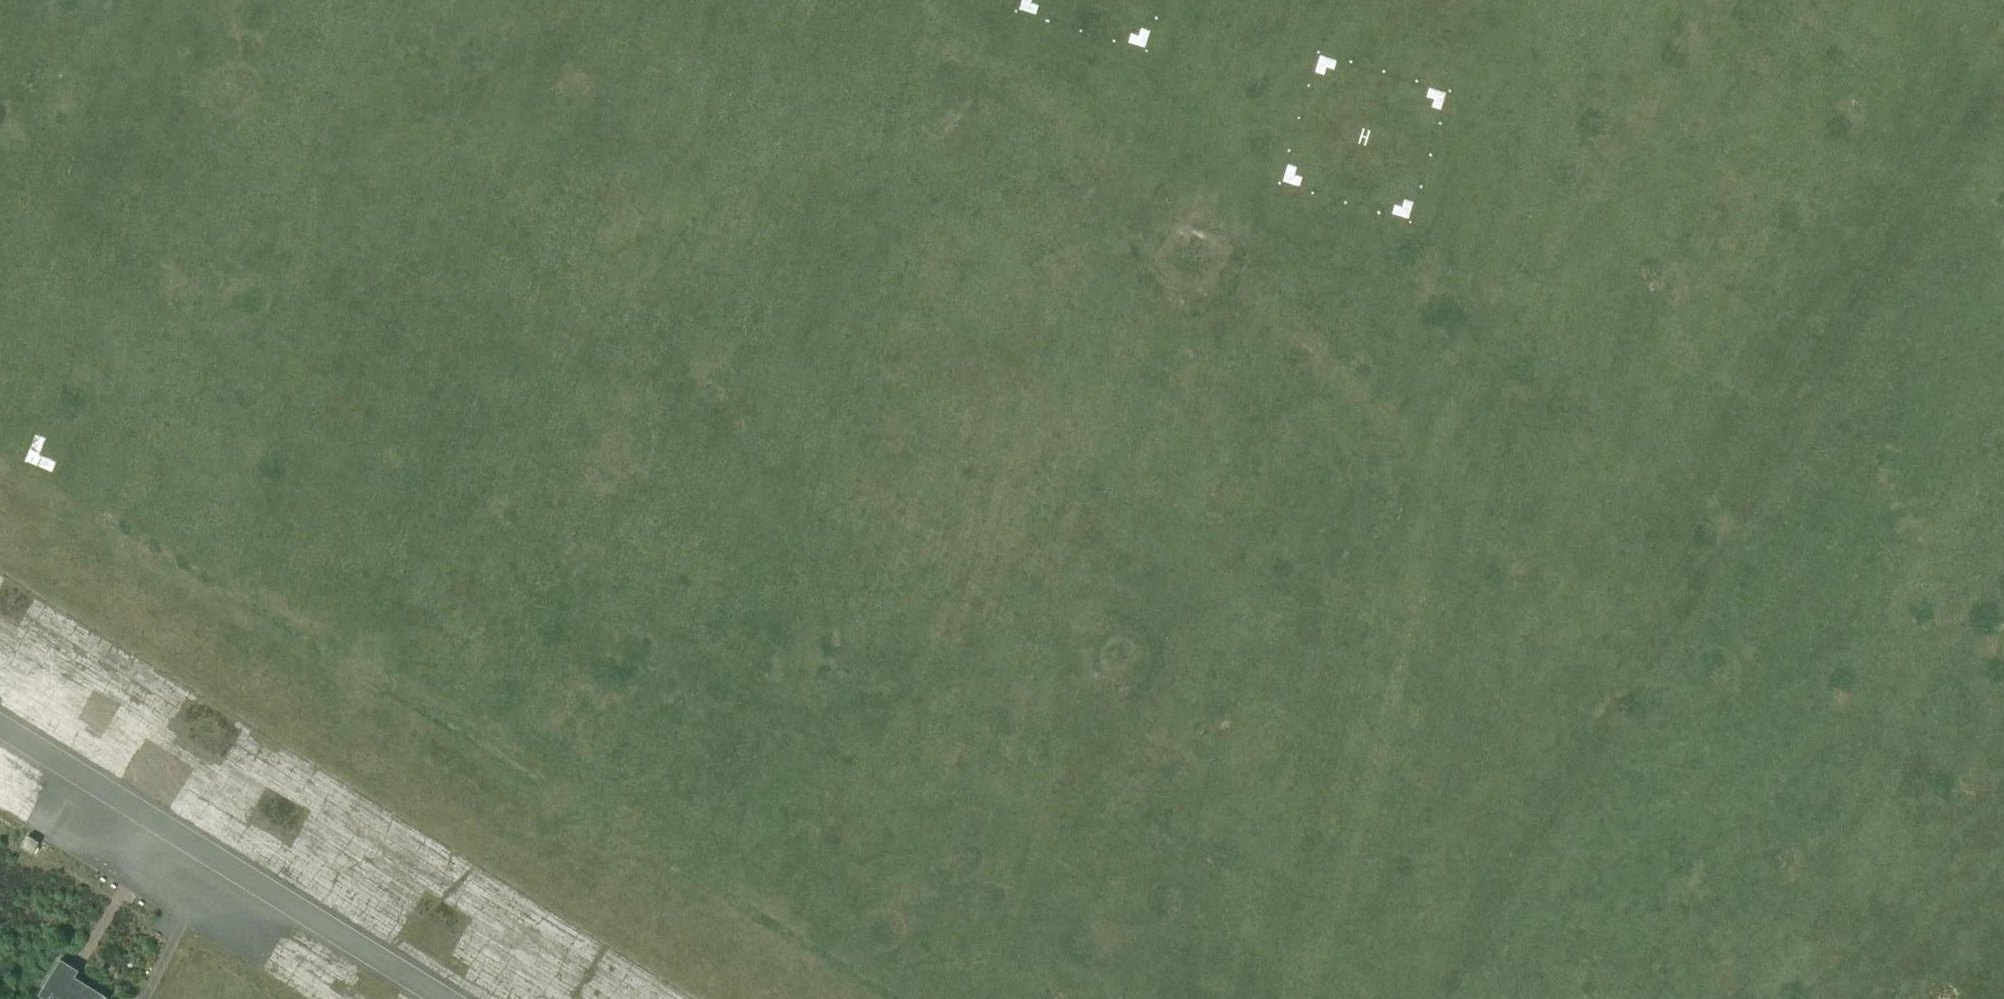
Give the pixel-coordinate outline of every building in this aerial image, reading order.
[(28,836),(22,846),(32,853),(38,842),(28,836)] [(38,996),(43,998),(106,998),(107,997),(76,976),(79,969),(61,959),(38,996)]
